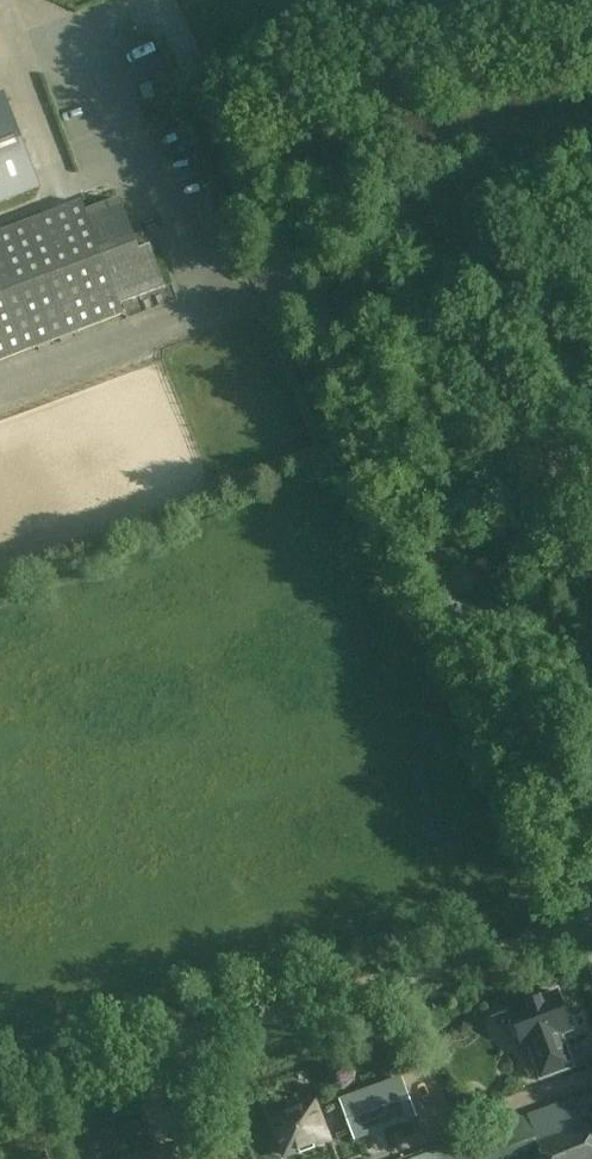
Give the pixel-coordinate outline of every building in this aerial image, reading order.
[(42,189),(5,92),(0,94),(0,205),(42,189)] [(124,315),(120,304),(165,287),(151,248),(139,253),(119,200),(86,213),(82,202),(0,233),(0,362),(124,315)] [(573,1067),(564,1042),(561,1043),(558,1035),(571,1030),(557,992),(508,1010),(523,1049),(528,1046),(540,1079),(573,1067)] [(356,1139),(417,1116),(402,1077),(341,1100),(356,1139)] [(272,1118),(286,1155),(328,1140),(315,1103),(272,1118)] [(538,1143),(544,1158),(591,1158),(591,1136),(587,1124),(539,1142),(528,1115),(465,1140),(465,1138),(406,1158),(496,1158),(538,1143)] [(133,1158),(178,1158),(172,1145),(133,1158)]
